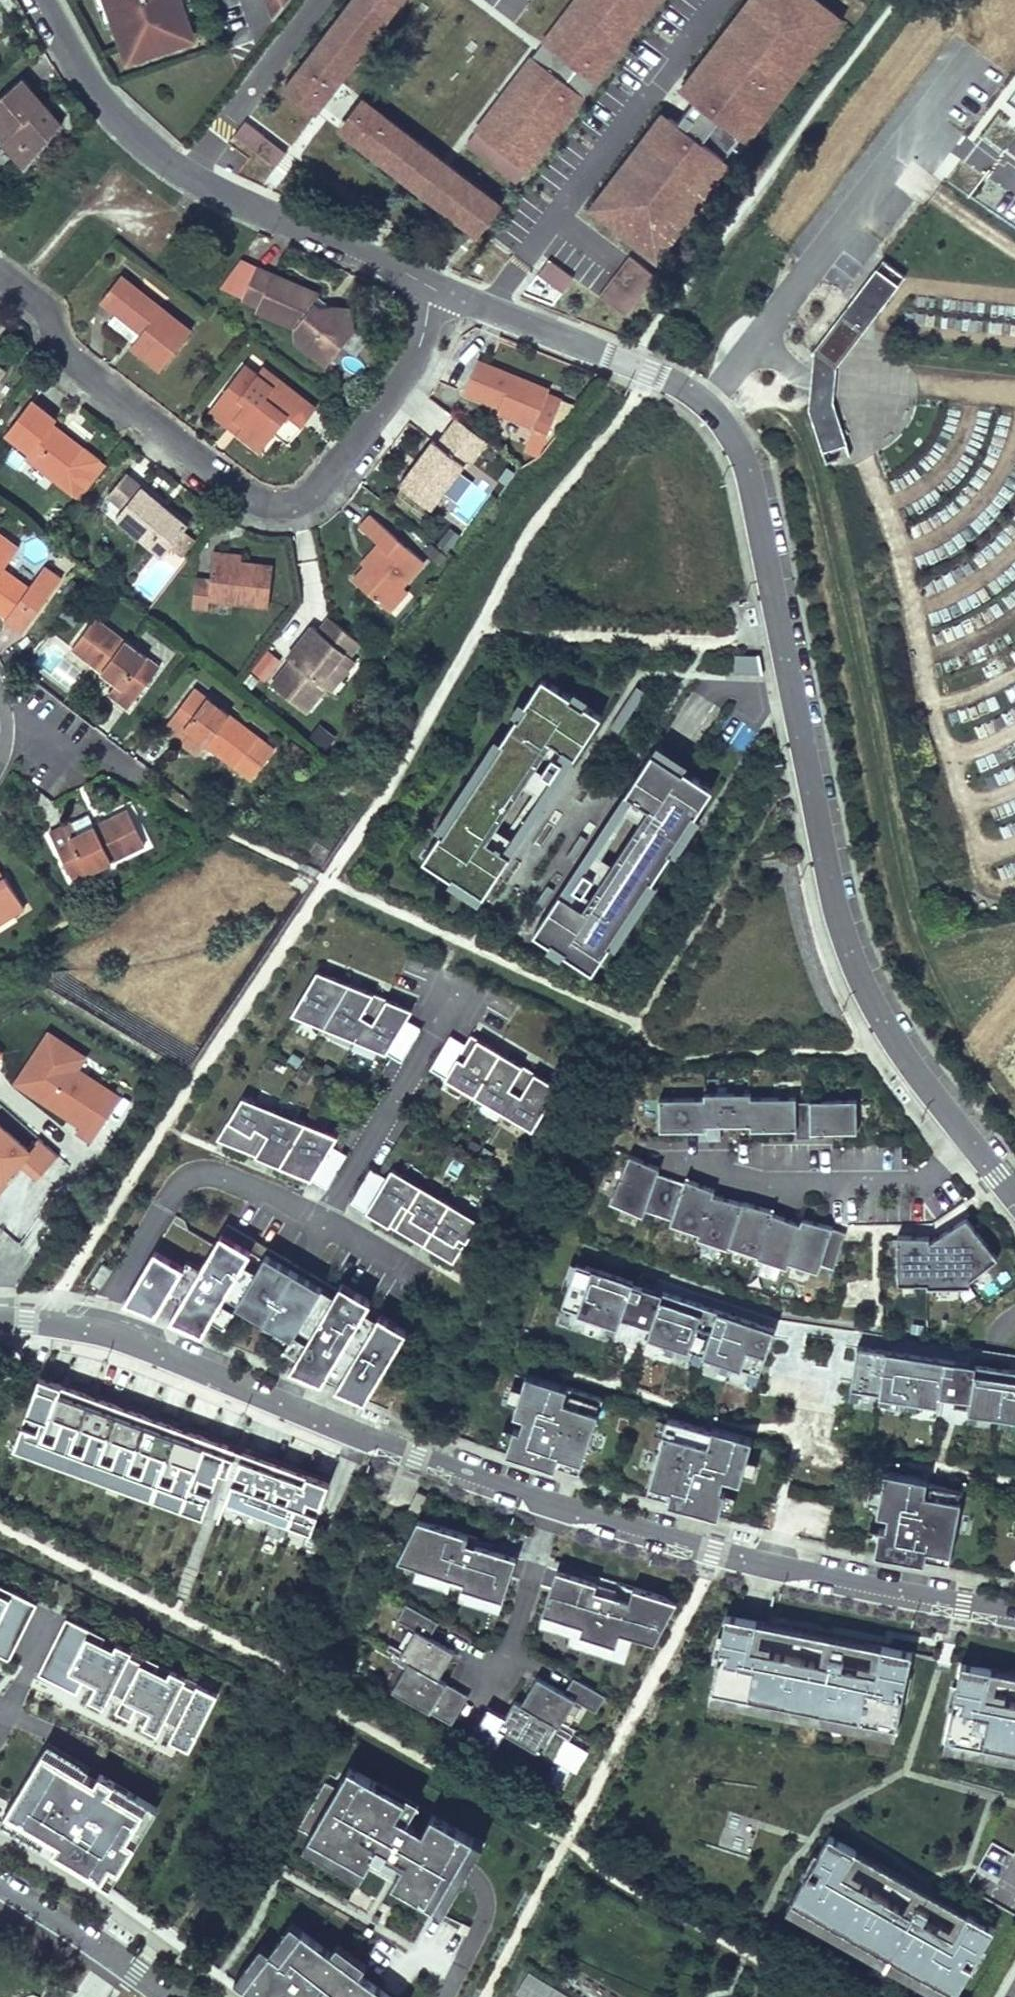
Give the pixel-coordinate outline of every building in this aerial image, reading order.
[(110,7),(113,5),(126,41),(129,40),(134,55),(185,37),(176,10),(179,8),(176,0),(108,0),(110,7)] [(185,37),(196,33),(186,6),(195,3),(194,0),(176,0),(179,8),(176,10),(185,37)] [(273,21),(289,0),(266,0),(273,21)] [(280,88),(314,114),(330,93),(402,0),(347,0),(280,88)] [(465,143),(518,183),(655,0),(572,0),(465,143)] [(825,0),(741,0),(674,88),(691,101),(739,138),(745,142),(843,13),(825,0)] [(21,77),(0,96),(0,132),(5,137),(1,140),(16,158),(33,159),(62,124),(21,77)] [(500,199),(361,94),(347,112),(334,129),(473,234),(484,219),(500,199)] [(739,138),(691,101),(678,119),(726,155),(739,138)] [(678,119),(661,106),(584,206),(655,261),(733,161),(726,155),(678,119)] [(286,152),(246,121),(236,135),(276,165),(286,152)] [(26,169),(33,159),(16,158),(26,169)] [(655,277),(627,256),(598,295),(626,316),(655,277)] [(296,342),(315,357),(335,354),(354,330),(350,307),(335,306),(320,307),(314,304),(318,294),(239,259),(218,287),(242,298),(258,306),(256,309),(295,327),(296,342)] [(573,277),(550,260),(541,272),(565,289),(573,277)] [(865,330),(899,285),(876,268),(842,313),(865,330)] [(116,312),(141,332),(134,342),(130,346),(160,369),(191,329),(121,274),(100,300),(116,312)] [(116,312),(108,322),(134,342),(141,332),(116,312)] [(836,366),(865,330),(842,313),(814,350),(836,366)] [(833,401),(836,366),(814,350),(809,409),(833,401)] [(326,365),(335,354),(315,357),(326,365)] [(549,388),(513,373),(511,377),(500,373),(502,369),(477,359),(464,392),(499,406),(497,411),(534,426),(536,421),(550,426),(561,399),(548,393),(549,388)] [(257,373),(245,363),(214,403),(243,425),(237,433),(248,441),(268,440),(274,432),(288,443),(316,407),(278,378),(273,385),(257,373)] [(278,378),(262,366),(257,373),(273,385),(278,378)] [(511,377),(513,373),(502,369),(500,373),(511,377)] [(56,419),(31,400),(5,434),(28,452),(25,457),(57,481),(83,447),(62,431),(59,435),(50,427),(53,422),(56,419)] [(847,444),(833,401),(809,409),(822,452),(847,444)] [(237,433),(243,425),(214,403),(208,411),(237,433)] [(531,433),(534,426),(497,411),(495,418),(531,433)] [(402,484),(436,508),(466,463),(470,466),(490,438),(456,415),(438,442),(434,439),(402,484)] [(63,430),(53,422),(50,427),(59,435),(62,431),(63,430)] [(268,440),(248,441),(260,451),(268,440)] [(161,504),(125,473),(108,494),(123,507),(116,516),(162,555),(187,525),(166,508),(163,512),(158,508),(161,504)] [(163,512),(166,508),(161,504),(158,508),(163,512)] [(370,514),(359,526),(382,546),(352,579),(389,611),(407,591),(402,586),(424,561),(370,514)] [(181,556),(194,539),(182,530),(170,547),(181,556)] [(6,617),(5,619),(22,631),(61,577),(44,565),(29,586),(3,568),(18,547),(0,534),(0,612),(6,617)] [(241,554),(213,551),(212,558),(241,561),(241,554)] [(241,561),(212,558),(210,579),(195,577),(192,607),(208,609),(209,600),(268,606),(272,565),(241,561)] [(159,666),(95,617),(71,648),(117,682),(108,693),(128,708),(159,666)] [(361,644),(329,618),(318,632),(312,627),(294,650),(298,653),(291,661),(271,686),(306,713),(326,688),(321,683),(344,653),(350,658),(361,644)] [(252,671),(265,681),(281,660),(268,650),(252,671)] [(298,653),(294,650),(287,658),(291,661),(298,653)] [(344,653),(321,683),(326,688),(331,692),(355,662),(350,658),(344,653)] [(764,673),(760,654),(735,653),(735,673),(764,673)] [(502,849),(503,847),(498,843),(496,845),(488,840),(553,742),(575,756),(602,715),(585,704),(584,706),(570,697),(572,695),(543,676),(525,703),(528,705),(519,717),(517,716),(501,740),(503,742),(443,833),(441,832),(423,859),(452,878),(453,876),(484,896),(511,855),(502,849)] [(619,731),(646,690),(637,685),(610,725),(619,731)] [(259,736),(194,687),(162,729),(182,744),(190,733),(235,767),(236,766),(252,778),(274,749),(258,737),(259,736)] [(589,698),(575,690),(572,695),(570,697),(584,706),(585,704),(589,698)] [(519,717),(528,705),(525,703),(520,700),(512,712),(517,716),(519,717)] [(443,833),(503,742),(501,740),(495,737),(436,828),(441,832),(443,833)] [(511,855),(575,756),(553,742),(488,840),(496,845),(498,843),(503,847),(502,849),(511,855)] [(652,881),(671,852),(669,850),(693,814),(695,815),(713,788),(671,760),(654,749),(626,793),(635,799),(634,801),(639,805),(640,802),(648,808),(583,907),(561,892),(534,933),(551,944),(552,942),(565,950),(564,953),(593,971),(610,945),(608,943),(649,880),(652,881)] [(583,907),(648,808),(640,802),(639,805),(634,801),(635,799),(626,793),(561,892),(583,907)] [(77,833),(71,821),(49,832),(72,879),(145,843),(128,808),(94,825),(77,833)] [(94,825),(88,812),(71,821),(77,833),(94,825)] [(676,856),(701,819),(695,815),(693,814),(669,850),(671,852),(676,856)] [(573,860),(588,838),(581,833),(566,855),(573,860)] [(484,896),(453,876),(452,878),(448,884),(478,904),(484,896)] [(24,907),(7,880),(0,885),(0,922),(24,907)] [(616,949),(657,885),(652,881),(649,880),(608,943),(610,945),(616,949)] [(540,910),(555,888),(548,884),(533,906),(540,910)] [(564,953),(565,950),(552,942),(551,944),(547,949),(560,958),(564,953)] [(324,1026),(347,987),(348,988),(351,983),(318,969),(292,1013),(293,1013),(324,1026)] [(355,1039),(381,995),(351,983),(348,988),(347,987),(324,1026),(355,1039)] [(422,1027),(407,1018),(413,1008),(382,995),(381,995),(355,1039),(387,1052),(402,1061),(422,1027)] [(74,1136),(91,1142),(121,1096),(79,1072),(89,1060),(48,1032),(12,1088),(79,1128),(74,1136)] [(475,1095),(501,1051),(500,1051),(471,1034),(466,1043),(451,1034),(430,1068),(440,1074),(475,1095)] [(503,1111),(529,1068),(528,1067),(501,1051),(475,1095),(503,1111)] [(532,1129),(558,1086),(529,1068),(503,1111),(532,1129)] [(857,1131),(857,1094),(796,1095),(796,1090),(751,1091),(751,1086),(704,1086),(704,1091),(659,1092),(660,1130),(700,1129),(700,1139),(721,1139),(720,1124),(750,1124),(750,1129),(795,1129),(796,1138),(811,1138),(811,1131),(857,1131)] [(249,1152),(275,1109),(244,1096),(243,1095),(217,1139),(249,1152)] [(283,1160),(306,1122),(275,1109),(249,1152),(250,1153),(280,1165),(283,1160)] [(314,1175),(338,1135),(306,1122),(283,1160),(280,1165),(281,1165),(304,1175),(314,1175)] [(22,1168),(41,1181),(61,1155),(37,1138),(28,1151),(0,1124),(0,1199),(22,1168)] [(327,1187),(347,1153),(333,1144),(314,1175),(312,1178),(327,1187)] [(833,1226),(802,1218),(801,1223),(773,1213),(774,1210),(743,1202),(712,1197),(715,1189),(686,1178),(685,1181),(658,1171),(660,1167),(630,1154),(609,1201),(643,1216),(645,1210),(671,1219),(669,1224),(698,1234),(698,1236),(728,1247),(729,1244),(758,1253),(757,1256),(787,1266),(789,1262),(818,1272),(820,1264),(834,1269),(846,1232),(833,1228),(833,1226)] [(396,1228),(422,1184),(392,1167),(387,1176),(381,1173),(372,1168),(352,1202),(366,1210),(395,1227),(396,1228)] [(424,1245),(450,1201),(422,1184),(396,1228),(424,1244),(424,1245)] [(453,1263),(480,1219),(479,1218),(450,1201),(424,1245),(453,1263)] [(368,1307),(371,1300),(342,1283),(338,1289),(311,1273),(284,1257),(227,1224),(215,1244),(188,1229),(185,1219),(176,1214),(125,1301),(149,1311),(162,1316),(176,1322),(258,1356),(334,1387),(365,1400),(383,1370),(390,1373),(396,1363),(389,1359),(407,1330),(368,1307)] [(929,1234),(896,1232),(897,1284),(927,1283),(927,1287),(970,1286),(970,1278),(999,1257),(966,1216),(929,1241),(929,1234)] [(615,1336),(622,1314),(645,1322),(651,1324),(648,1333),(668,1340),(664,1353),(672,1356),(676,1343),(696,1350),(691,1363),(700,1365),(704,1353),(723,1359),(719,1372),(727,1375),(732,1362),(752,1369),(747,1381),(756,1384),(773,1336),(776,1328),(658,1288),(576,1259),(560,1303),(575,1308),(574,1310),(610,1323),(606,1333),(615,1336)] [(101,1288),(113,1268),(103,1262),(91,1281),(101,1288)] [(971,1362),(856,1345),(856,1348),(854,1360),(851,1383),(849,1395),(848,1400),(858,1402),(860,1389),(877,1391),(876,1394),(880,1394),(878,1405),(888,1406),(890,1394),(909,1397),(907,1410),(916,1411),(918,1398),(937,1401),(938,1394),(957,1397),(968,1399),(967,1409),(969,1409),(967,1422),(976,1423),(977,1411),(1000,1414),(998,1426),(1008,1428),(1009,1416),(1014,1417),(1014,1369),(971,1362)] [(579,1473),(604,1398),(564,1385),(526,1372),(514,1413),(524,1417),(520,1429),(514,1427),(507,1451),(528,1457),(529,1453),(546,1459),(544,1462),(579,1473)] [(330,1480),(40,1374),(14,1447),(217,1522),(226,1498),(312,1529),(330,1480)] [(740,1482),(753,1438),(746,1436),(713,1427),(712,1430),(708,1429),(668,1417),(646,1493),(681,1504),(682,1500),(698,1505),(697,1509),(719,1516),(726,1491),(721,1489),(724,1478),(740,1482)] [(949,1565),(964,1490),(932,1484),(927,1483),(928,1479),(885,1470),(876,1513),(888,1515),(885,1529),(879,1528),(875,1551),(897,1555),(897,1551),(914,1554),(913,1559),(949,1565)] [(419,1513),(427,1496),(417,1491),(409,1508),(419,1513)] [(517,1556),(477,1543),(478,1538),(419,1519),(398,1561),(418,1567),(452,1578),(452,1579),(463,1583),(462,1587),(503,1600),(517,1556)] [(452,1579),(452,1578),(418,1567),(415,1578),(449,1589),(452,1579)] [(663,1629),(678,1600),(599,1576),(597,1582),(557,1569),(543,1613),(575,1623),(571,1634),(616,1647),(620,1632),(633,1636),(655,1643),(663,1629)] [(193,1751),(222,1692),(0,1584),(0,1658),(25,1670),(193,1751)] [(500,1611),(503,1600),(462,1587),(459,1598),(500,1611)] [(455,1650),(430,1636),(439,1621),(407,1602),(397,1619),(415,1629),(403,1650),(400,1656),(409,1661),(439,1678),(455,1650)] [(571,1634),(575,1623),(543,1613),(540,1624),(571,1634)] [(759,1620),(725,1613),(708,1698),(895,1738),(913,1652),(803,1630),(759,1620)] [(616,1647),(571,1634),(569,1643),(625,1660),(633,1636),(620,1632),(616,1647)] [(403,1650),(390,1643),(387,1648),(396,1653),(400,1656),(403,1650)] [(400,1656),(396,1653),(393,1659),(406,1666),(409,1661),(400,1656)] [(468,1695),(447,1683),(439,1678),(409,1661),(406,1666),(392,1690),(452,1724),(468,1695)] [(960,1662),(941,1748),(1014,1762),(1014,1673),(960,1662)] [(563,1720),(575,1699),(596,1711),(606,1695),(573,1676),(564,1692),(537,1676),(521,1703),(560,1726),(563,1720)] [(560,1726),(521,1703),(515,1699),(505,1716),(501,1714),(488,1707),(471,1735),(495,1749),(504,1731),(543,1754),(556,1731),(560,1726)] [(576,1727),(563,1720),(560,1726),(573,1733),(576,1727)] [(573,1733),(560,1726),(556,1731),(569,1739),(573,1733)] [(1,1818),(109,1885),(152,1815),(44,1748),(1,1818)] [(383,1892),(443,1925),(472,1871),(487,1842),(351,1769),(303,1848),(383,1892)] [(918,1885),(829,1834),(790,1903),(955,1996),(995,1928),(918,1885)] [(290,1924),(241,1988),(253,1996),(385,1996),(290,1924)] [(527,1970),(516,1992),(523,1996),(571,1996),(531,1973),(527,1970)]
